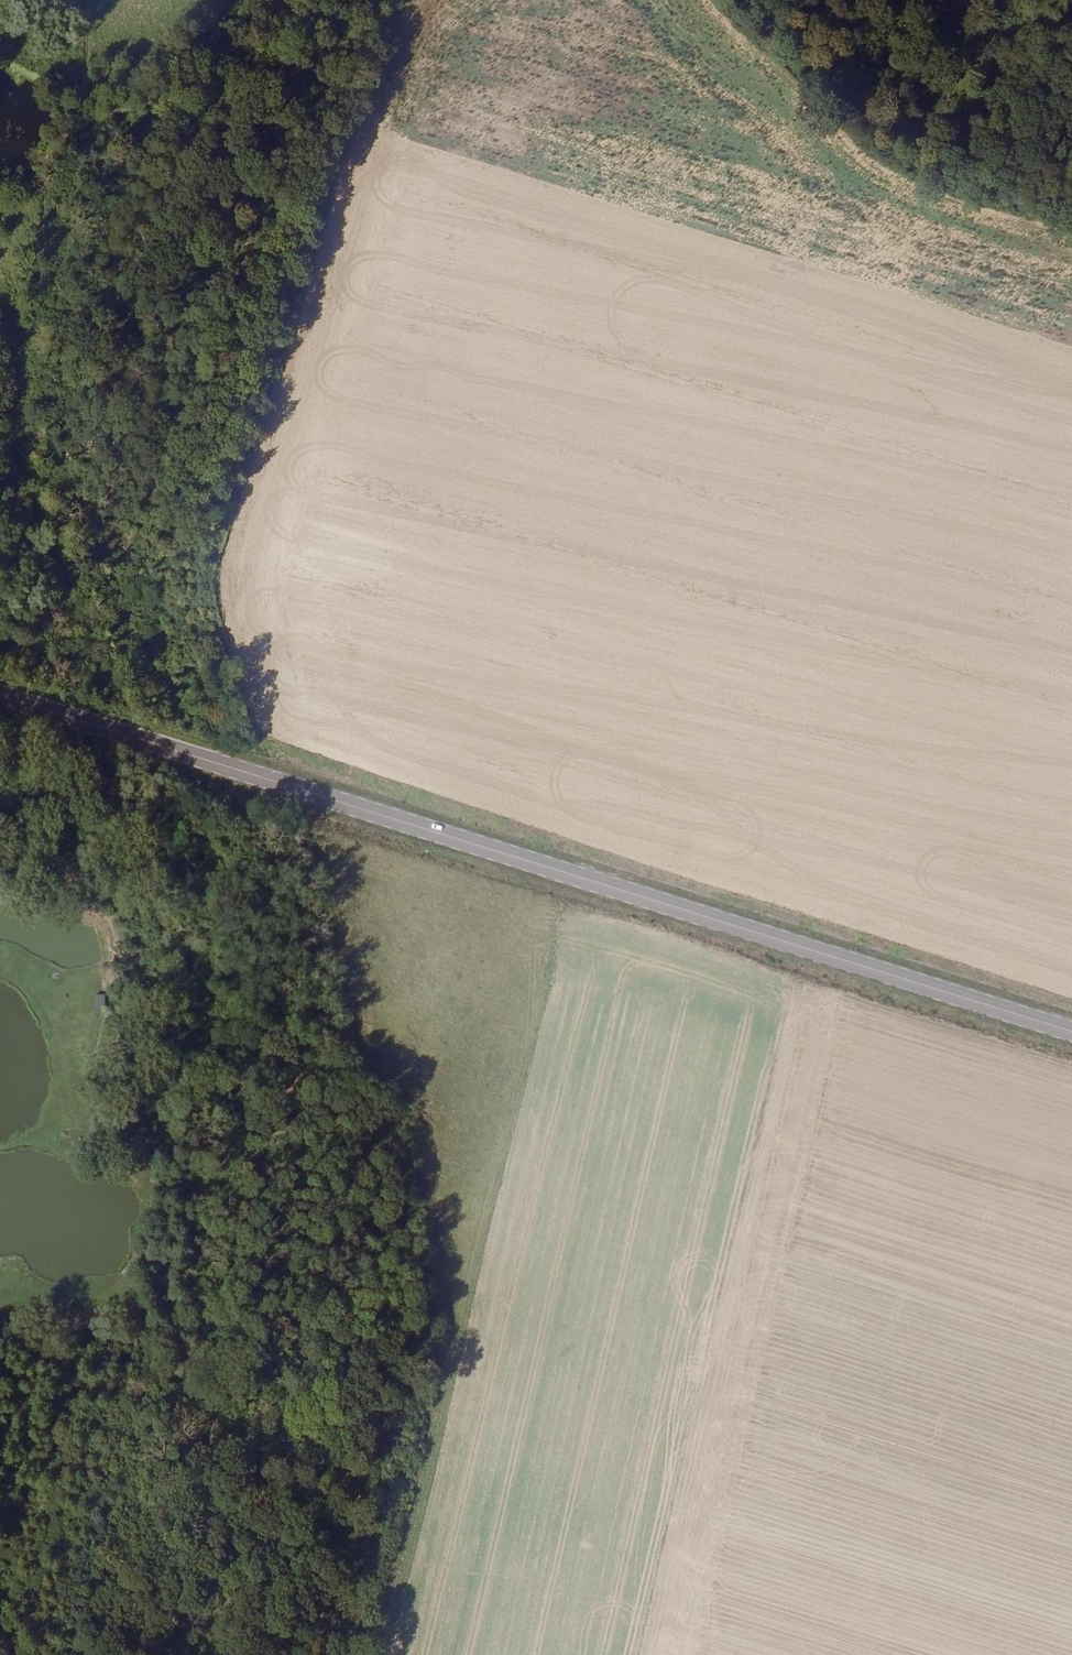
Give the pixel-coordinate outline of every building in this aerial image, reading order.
[(105,1010),(105,994),(95,994),(94,1010),(105,1010)]
